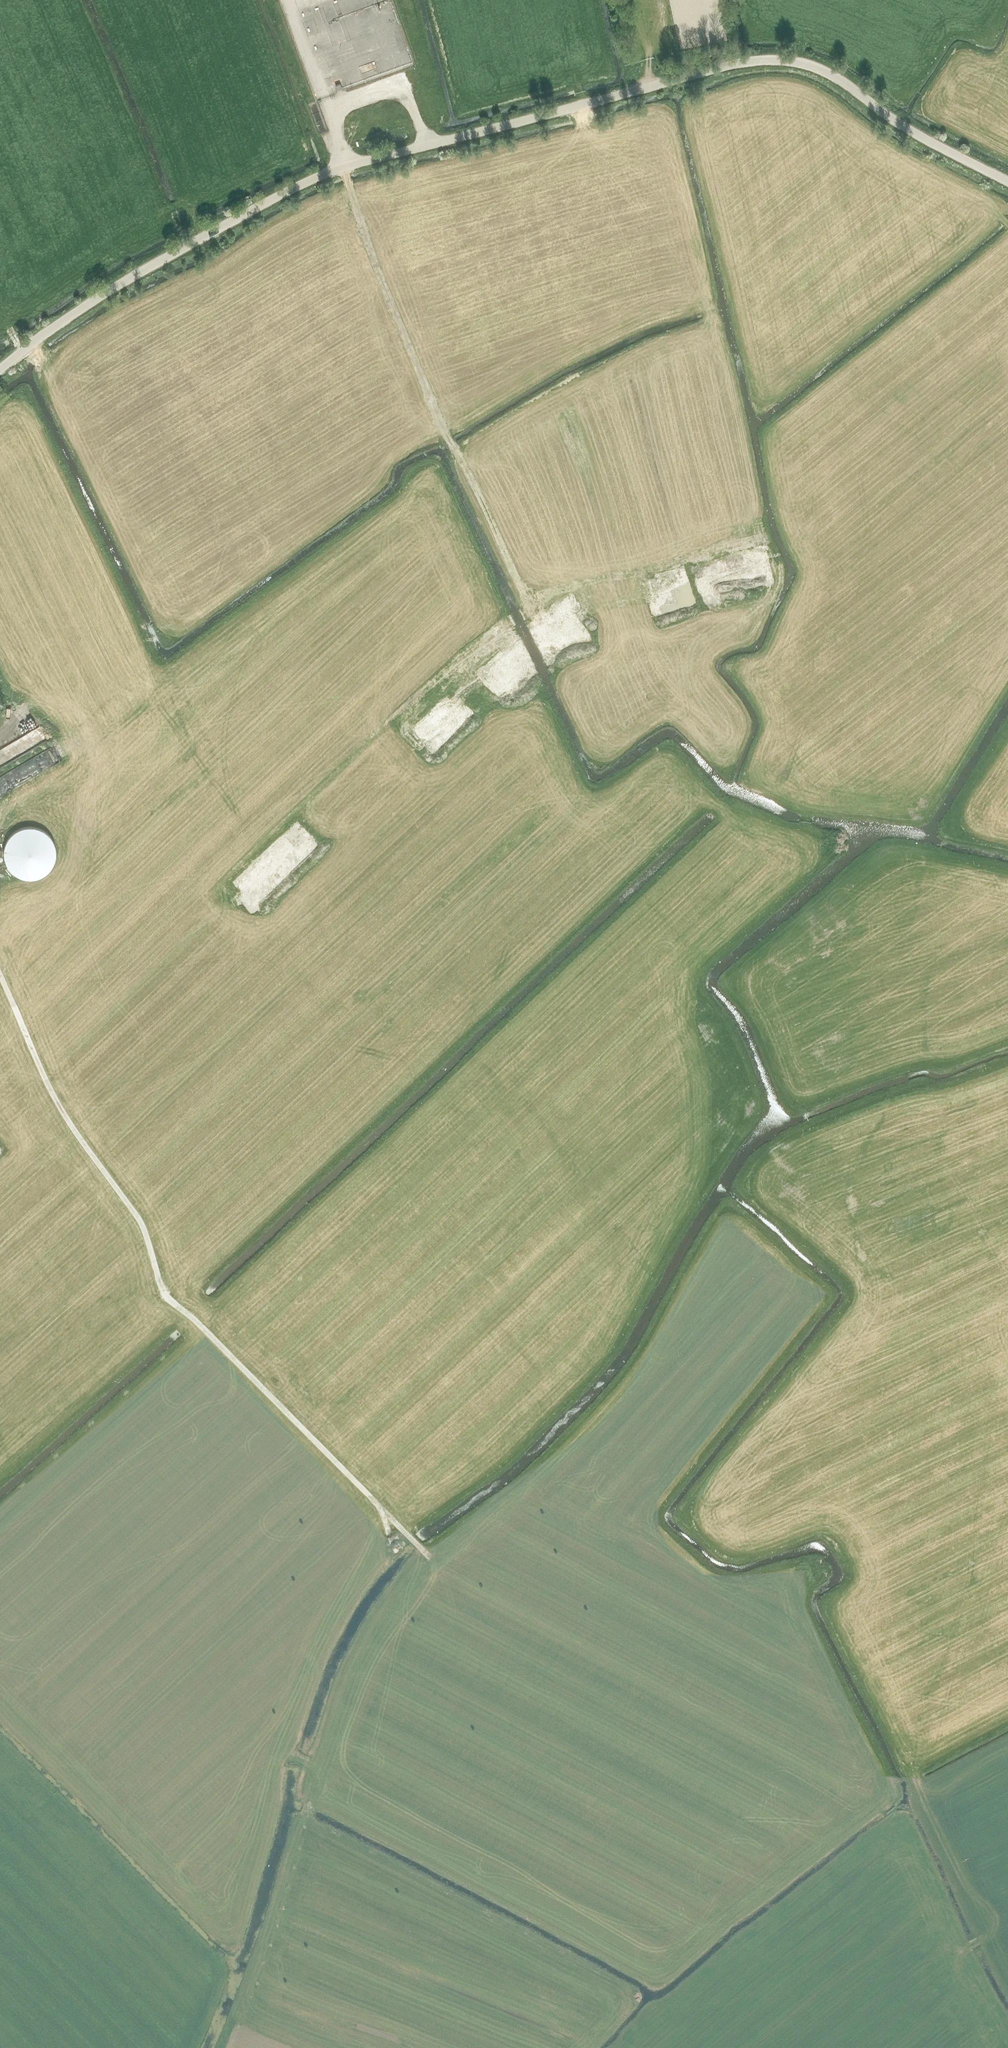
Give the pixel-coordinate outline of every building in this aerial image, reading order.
[(0,754),(0,766),(46,741),(40,731),(35,733),(36,735),(0,754)] [(56,852),(55,847),(54,842),(51,838),(48,834),(44,831),(39,828),(35,827),(29,827),(24,827),(19,829),(15,831),(11,835),(8,839),(6,843),(4,848),(4,853),(5,858),(6,863),(9,868),(12,871),(16,875),(21,877),(25,878),(31,879),(36,878),(40,876),(45,874),(49,871),(52,867),(54,862),(56,857),(56,852)]
